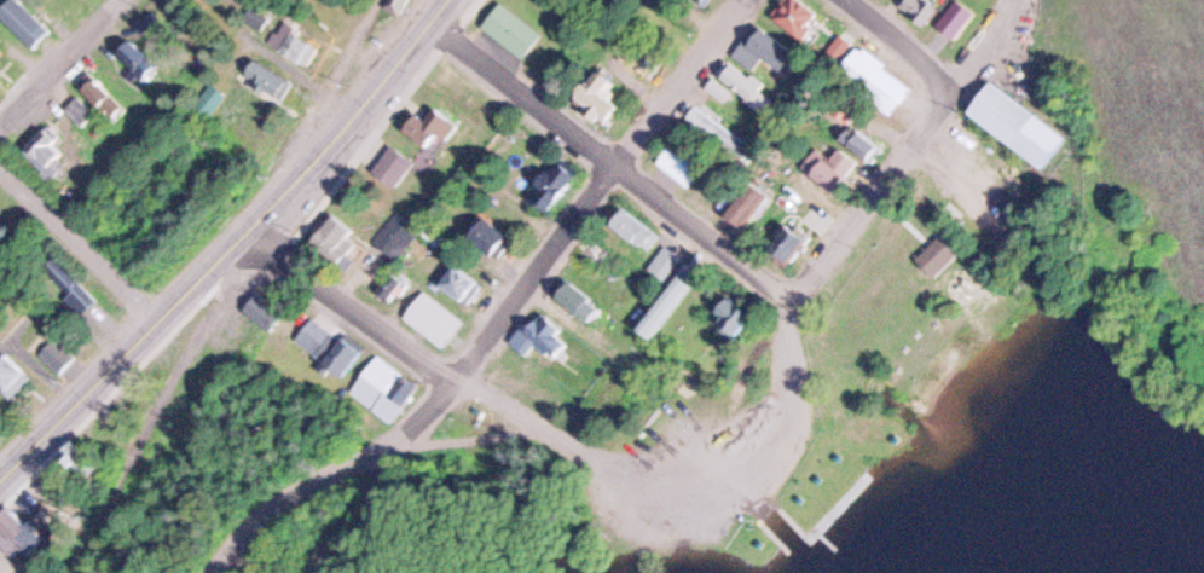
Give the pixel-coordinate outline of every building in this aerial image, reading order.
[(0,12),(10,0),(22,0),(52,28),(34,48),(0,17),(0,12)] [(406,0),(385,0),(383,4),(400,12),(406,0)] [(775,18),(787,0),(804,0),(821,12),(801,37),(775,18)] [(896,10),(903,0),(927,0),(936,6),(920,28),(896,10)] [(262,30),(272,17),(251,4),(243,17),(262,30)] [(482,28),(502,4),(540,33),(522,57),(482,28)] [(271,44),(285,22),(318,44),(303,65),(271,44)] [(737,53),(758,22),(793,45),(778,66),(766,59),(760,69),(737,53)] [(830,51),(843,34),(853,41),(841,59),(830,51)] [(118,58),(146,82),(160,66),(132,42),(118,58)] [(841,69),(859,45),(914,88),(895,111),(841,69)] [(254,60),(242,79),(279,100),(290,82),(254,60)] [(654,72),(642,60),(635,68),(647,79),(654,72)] [(729,60),(710,87),(728,100),(734,92),(753,105),(766,86),(729,60)] [(79,89),(110,121),(123,108),(92,77),(79,89)] [(571,100),(609,125),(623,103),(585,79),(571,100)] [(969,112),(1048,169),(1070,139),(991,81),(969,112)] [(192,106),(210,82),(227,96),(210,118),(192,106)] [(65,110),(77,98),(93,111),(82,125),(65,110)] [(701,105),(753,144),(743,157),(691,118),(701,105)] [(405,128),(423,106),(450,129),(432,150),(405,128)] [(25,146),(50,123),(64,138),(54,147),(65,160),(51,174),(25,146)] [(846,144),(858,129),(881,147),(870,162),(846,144)] [(374,169),(392,146),(415,163),(396,186),(374,169)] [(840,146),(829,160),(852,178),(863,163),(840,146)] [(661,161),(693,185),(702,172),(672,147),(661,161)] [(551,209),(581,172),(562,156),(532,193),(551,209)] [(820,157),(805,175),(830,195),(844,176),(820,157)] [(748,228),(776,195),(756,176),(728,212),(748,228)] [(609,224),(647,250),(660,231),(624,204),(609,224)] [(400,256),(421,230),(400,214),(380,242),(400,256)] [(311,244),(334,215),(363,238),(340,267),(311,244)] [(468,236),(492,254),(507,236),(482,216),(468,236)] [(795,265),(815,237),(791,221),(772,249),(795,265)] [(942,277),(965,250),(944,231),(920,256),(942,277)] [(584,253),(596,238),(612,251),(601,265),(584,253)] [(667,245),(685,260),(668,282),(650,267),(667,245)] [(58,255),(99,302),(80,319),(63,300),(71,293),(47,265),(58,255)] [(468,302),(482,282),(457,262),(441,282),(468,302)] [(395,301),(411,278),(393,266),(377,289),(395,301)] [(660,335),(696,291),(678,277),(643,320),(660,335)] [(557,296),(572,279),(606,306),(592,324),(557,296)] [(409,318),(427,293),(467,322),(448,347),(409,318)] [(244,311),(256,294),(283,313),(271,330),(244,311)] [(740,337),(757,312),(734,296),(717,322),(740,337)] [(539,312),(574,338),(555,363),(536,348),(531,353),(516,341),(539,312)] [(299,337),(343,372),(361,348),(317,313),(299,337)] [(62,372),(77,354),(56,336),(40,354),(62,372)] [(11,398),(0,387),(0,354),(4,351),(31,377),(11,398)] [(358,392),(381,358),(419,386),(395,419),(358,392)] [(60,464),(80,442),(99,461),(80,482),(60,464)] [(35,558),(0,531),(0,524),(13,508),(28,520),(45,498),(68,516),(35,558)]
